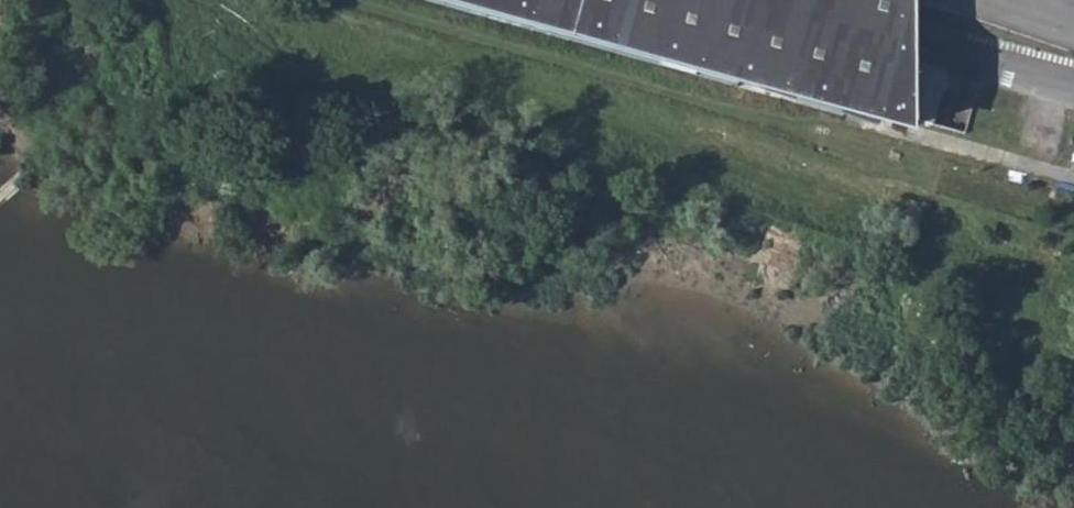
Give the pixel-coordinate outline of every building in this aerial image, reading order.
[(914,131),(912,116),(930,120),(944,66),(911,57),(910,0),(432,0),(914,131)]
